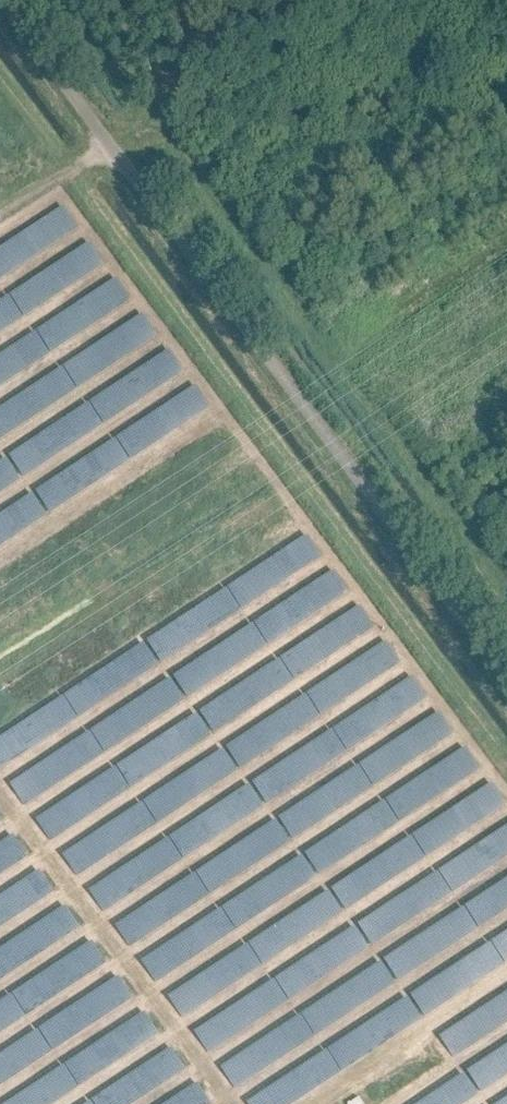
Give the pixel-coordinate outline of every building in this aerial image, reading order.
[(26,229),(39,250),(75,229),(62,207),(26,229)] [(44,266),(56,290),(102,268),(90,244),(44,266)] [(118,361),(154,336),(114,277),(73,305),(88,328),(114,311),(124,326),(104,340),(118,361)] [(124,377),(139,399),(181,370),(166,348),(124,377)] [(195,387),(138,418),(150,441),(207,409),(195,387)] [(432,767),(446,789),(474,772),(438,716),(414,731),(427,751),(447,738),(456,752),(432,767)] [(471,796),(486,816),(503,804),(488,783),(471,796)] [(499,827),(506,846),(506,824),(499,827)] [(482,893),(497,916),(506,910),(506,877),(482,893)] [(408,993),(422,1014),(506,960),(506,930),(408,993)] [(114,978),(103,987),(120,1008),(126,1002),(137,1016),(124,1026),(139,1044),(156,1030),(114,978)] [(436,1032),(449,1055),(491,1031),(484,1020),(494,1014),(500,1013),(503,1019),(506,1017),(506,990),(436,1032)] [(170,1048),(154,1057),(166,1077),(182,1067),(170,1048)] [(246,1103),(283,1103),(300,1093),(288,1075),(245,1103),(246,1103)] [(460,1075),(431,1094),(435,1100),(446,1093),(453,1103),(459,1098),(463,1103),(474,1097),(460,1075)] [(199,1083),(163,1103),(164,1103),(211,1103),(199,1083)]
